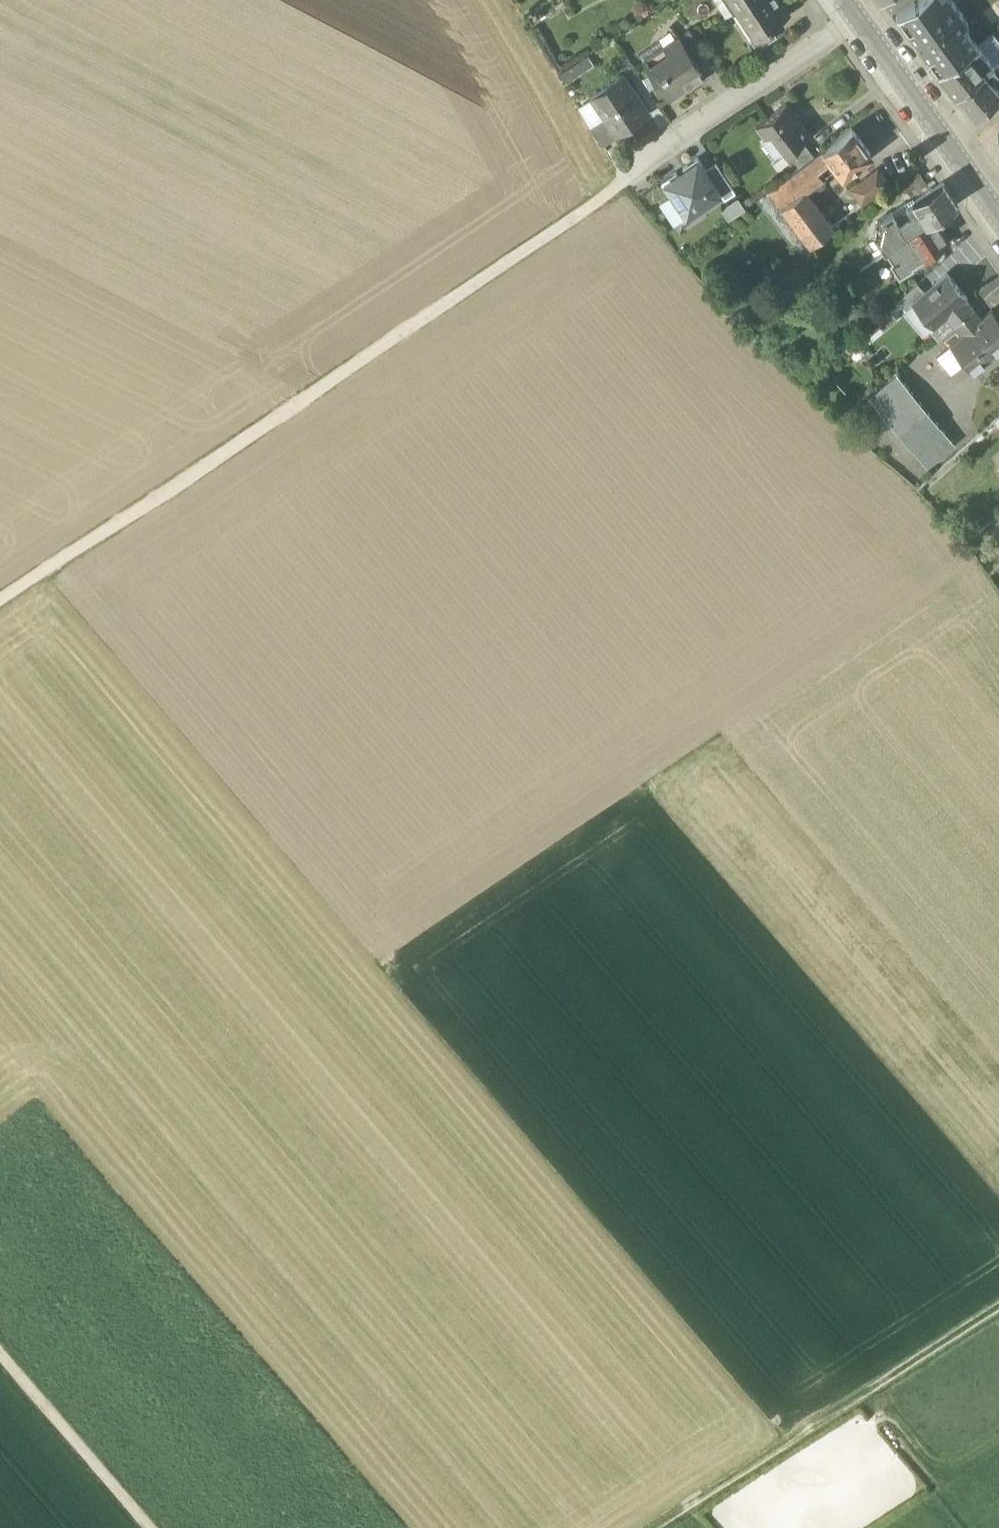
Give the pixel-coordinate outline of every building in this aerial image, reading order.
[(738,10),(753,0),(731,0),(738,10)] [(738,10),(755,36),(755,37),(770,27),(788,15),(778,0),(753,0),(738,10)] [(952,0),(917,0),(900,12),(910,28),(908,30),(928,58),(931,56),(941,70),(968,51),(968,52),(977,45),(964,26),(968,23),(952,0)] [(770,27),(755,37),(755,36),(750,39),(757,50),(777,37),(770,27)] [(701,47),(689,29),(679,36),(691,53),(701,47)] [(993,33),(977,44),(994,65),(998,61),(998,40),(993,33)] [(679,35),(663,46),(660,40),(639,54),(669,99),(705,75),(704,73),(691,53),(679,36),(679,35)] [(977,45),(968,52),(968,51),(941,70),(938,72),(956,95),(991,67),(994,65),(977,44),(977,45)] [(701,47),(691,53),(704,73),(714,67),(701,47)] [(998,75),(991,67),(985,73),(992,80),(998,75)] [(985,73),(956,95),(974,117),(998,96),(998,89),(992,80),(985,73)] [(624,75),(590,98),(579,106),(589,123),(601,115),(614,135),(615,136),(649,113),(624,75)] [(810,134),(786,103),(756,126),(766,138),(772,133),(786,152),(787,152),(803,141),(810,134)] [(589,123),(589,124),(601,144),(614,135),(601,115),(589,123)] [(852,129),(823,151),(832,163),(842,176),(871,154),(852,129)] [(803,141),(787,152),(786,152),(783,154),(796,171),(815,156),(803,141)] [(796,171),(770,191),(782,208),(805,190),(809,196),(824,185),(824,180),(822,178),(823,177),(820,173),(832,163),(823,151),(815,156),(796,171)] [(662,182),(685,218),(722,194),(706,169),(699,158),(662,182)] [(716,163),(706,169),(722,194),(725,199),(736,192),(716,163)] [(927,184),(914,167),(898,179),(911,196),(927,184)] [(878,170),(851,190),(862,205),(889,184),(878,170)] [(943,182),(913,202),(920,213),(928,223),(934,219),(935,219),(957,205),(943,182)] [(809,196),(805,190),(782,208),(811,245),(834,228),(809,196)] [(724,206),(730,217),(746,208),(739,197),(724,206)] [(920,213),(913,202),(907,205),(913,215),(917,213),(920,213)] [(907,205),(906,206),(905,204),(892,212),(899,223),(897,224),(906,237),(928,223),(920,213),(917,213),(913,215),(907,205)] [(892,212),(877,221),(874,235),(885,252),(906,237),(897,224),(899,223),(892,212)] [(906,237),(885,252),(892,263),(890,264),(899,279),(914,270),(913,268),(925,260),(923,257),(948,241),(935,219),(934,219),(928,223),(906,237)] [(967,298),(947,274),(925,292),(913,302),(914,303),(933,326),(946,315),(954,325),(972,309),(964,300),(967,298)] [(918,283),(898,300),(906,310),(914,303),(913,302),(925,292),(918,283)] [(973,309),(972,309),(954,325),(961,334),(949,344),(950,345),(936,356),(951,374),(965,362),(973,372),(998,350),(998,319),(991,310),(980,319),(973,309)] [(953,441),(896,373),(878,389),(893,407),(884,415),(910,446),(919,438),(924,444),(934,456),(953,441)] [(919,438),(910,446),(915,452),(924,444),(919,438)]
